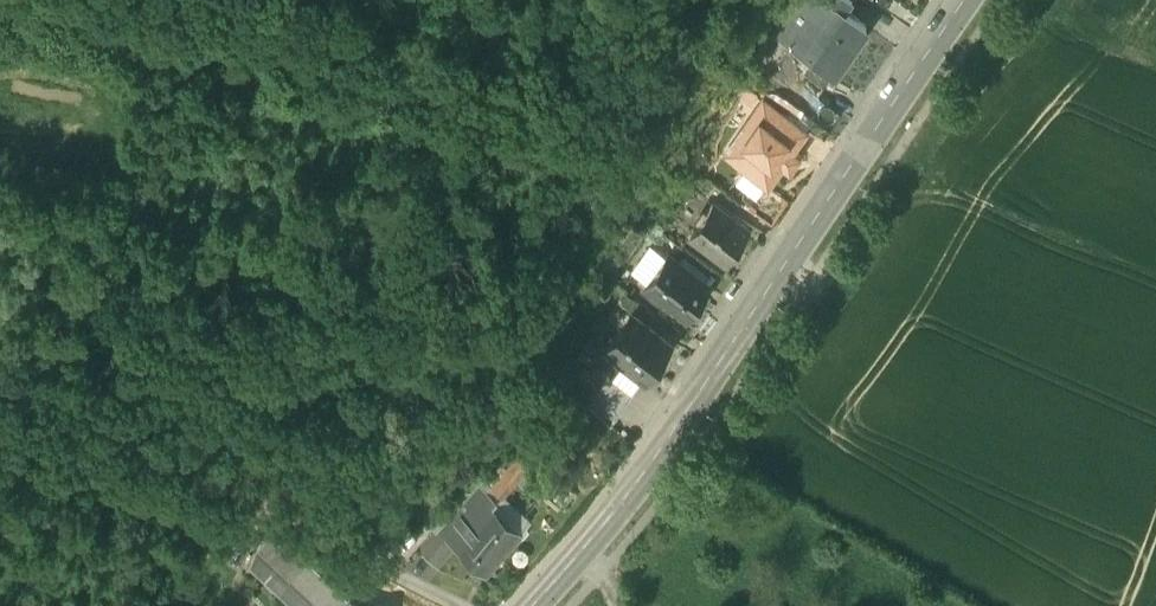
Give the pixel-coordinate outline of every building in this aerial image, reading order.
[(775,40),(791,52),(824,4),(818,0),(802,0),(775,40)] [(844,0),(827,0),(824,4),(845,19),(854,7),(844,0)] [(845,19),(824,4),(791,52),(814,67),(834,82),(867,34),(845,19)] [(834,82),(814,67),(804,81),(825,95),(834,82)] [(764,109),(734,151),(744,158),(737,168),(767,190),(804,138),(764,109)] [(746,232),(711,208),(690,239),(725,263),(746,232)] [(707,289),(665,260),(645,290),(686,319),(707,289)] [(670,347),(632,320),(608,356),(621,365),(646,382),(670,347)] [(621,365),(591,408),(616,426),(646,382),(621,365)] [(519,462),(494,492),(503,500),(528,470),(519,462)] [(455,550),(498,502),(485,487),(472,493),(437,534),(452,546),(455,550)] [(498,502),(455,550),(486,576),(529,527),(498,502)] [(437,534),(419,556),(435,568),(452,546),(437,534)] [(269,537),(248,579),(283,605),(347,605),(348,605),(269,537)]
